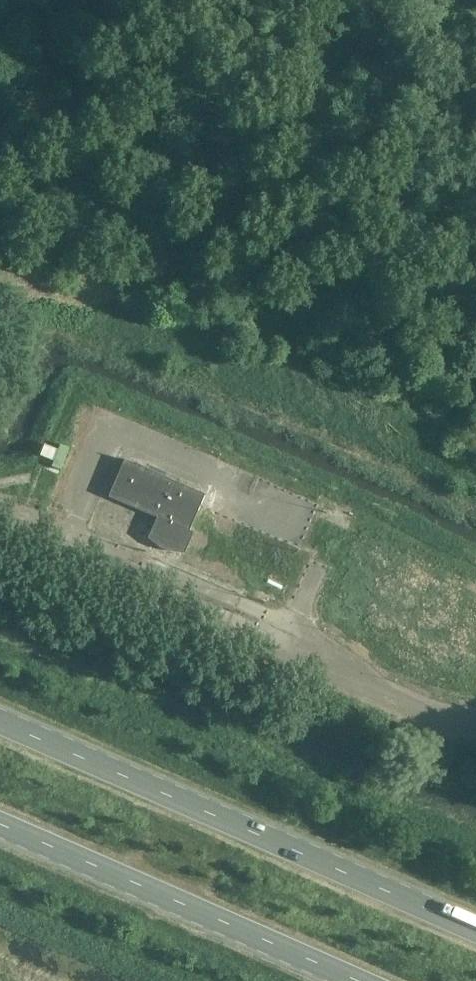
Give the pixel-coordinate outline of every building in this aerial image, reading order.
[(108,497),(152,516),(161,520),(153,538),(162,544),(171,548),(181,550),(205,496),(120,459),(119,459),(124,461),(108,497)]
